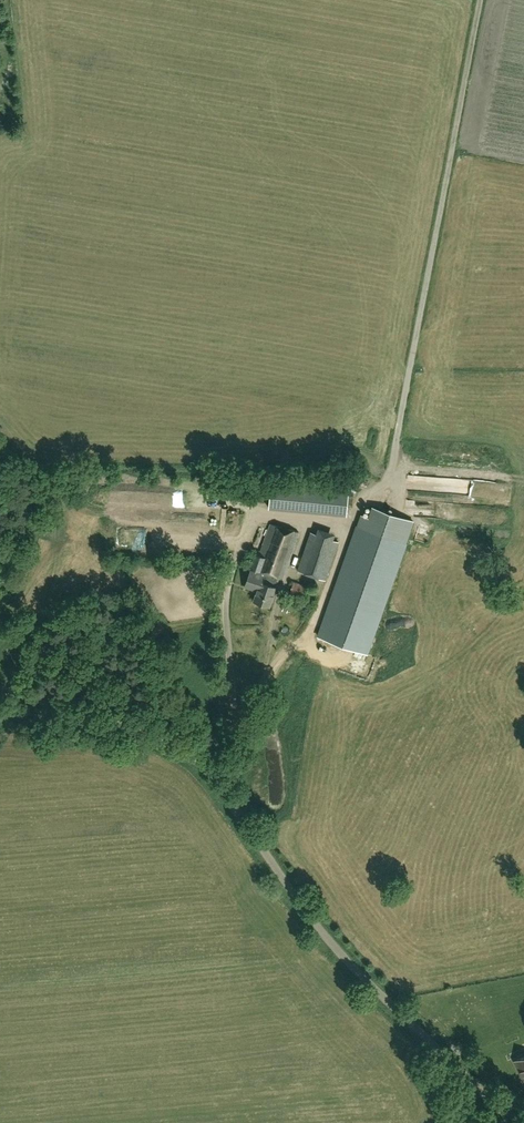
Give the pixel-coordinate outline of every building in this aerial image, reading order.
[(347,515),(348,504),(353,504),(353,499),(348,499),(350,483),(316,480),(315,489),(271,484),(269,507),(347,515)] [(381,611),(405,542),(413,520),(372,506),(368,516),(362,514),(358,526),(333,595),(381,611)] [(283,578),(299,532),(271,523),(259,555),(254,553),(250,567),(257,569),(256,572),(250,570),(245,586),(257,590),(254,600),(269,606),(276,587),(273,585),(276,576),(283,578)] [(325,580),(338,541),(311,531),(297,570),(325,580)] [(306,597),(309,587),(293,582),(290,592),(306,597)] [(148,628),(155,637),(163,631),(165,629),(158,620),(148,628)] [(514,1061),(523,1082),(523,1056),(514,1061)]
